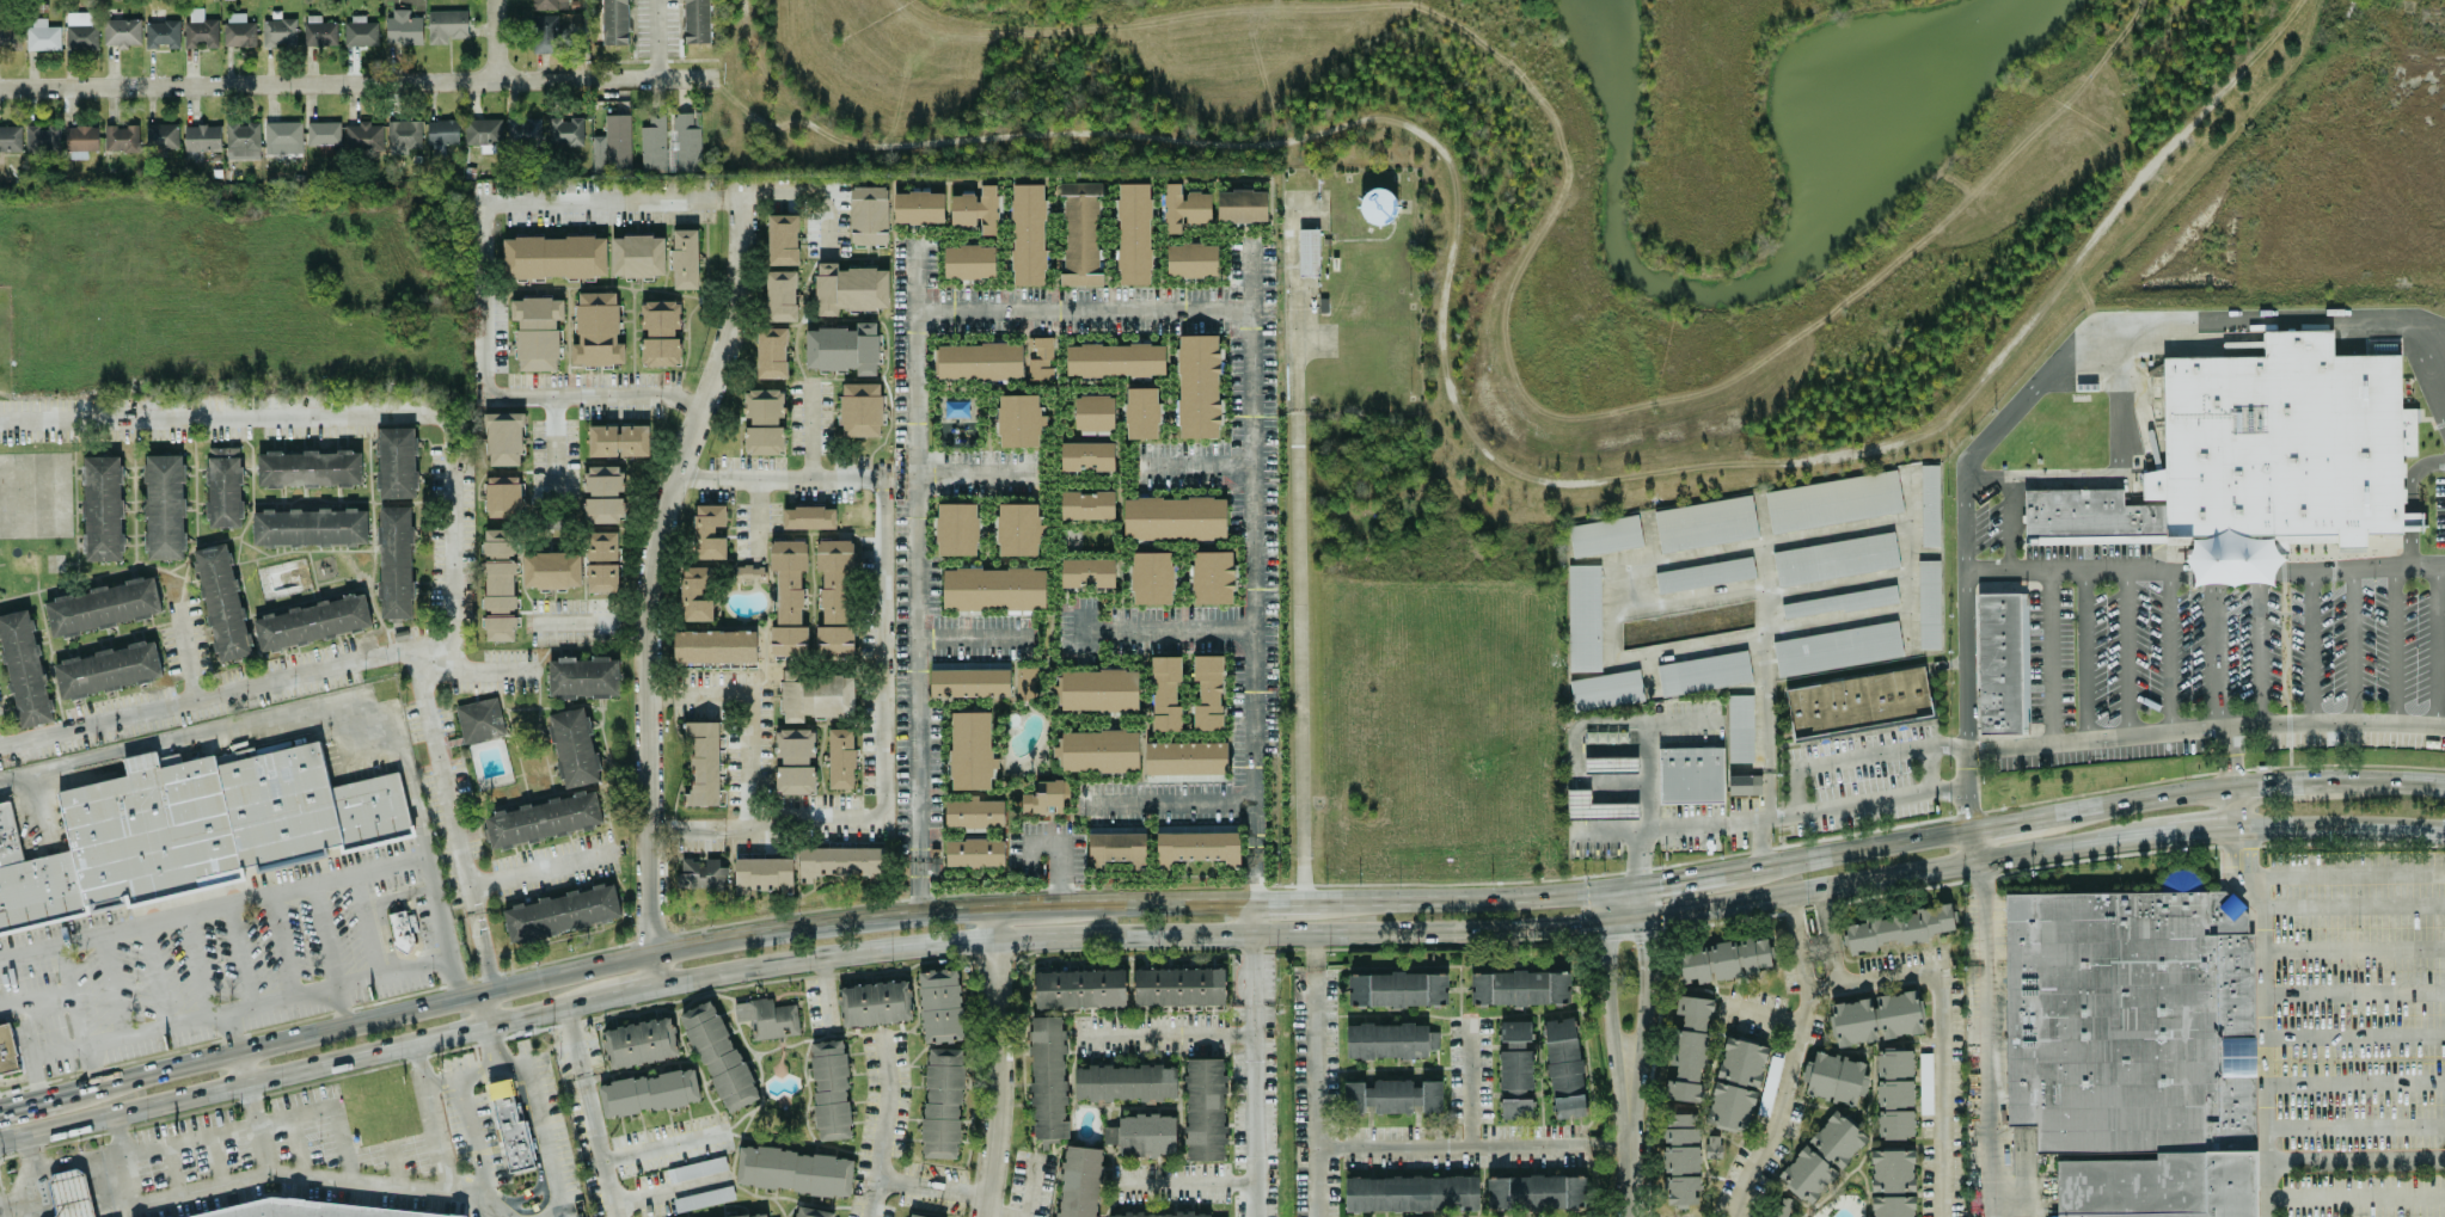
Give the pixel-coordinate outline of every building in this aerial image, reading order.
[(0,26),(0,50),(16,50),(15,0),(0,0),(0,7),(0,26)] [(567,9),(567,0),(532,0),(532,10),(567,9)] [(602,45),(628,44),(628,0),(601,0),(602,45)] [(710,0),(684,0),(685,43),(711,43),(710,0)] [(203,8),(188,8),(188,20),(184,20),(184,47),(217,48),(218,19),(203,19),(203,8)] [(409,9),(387,8),(386,43),(422,44),(422,17),(409,17),(409,9)] [(427,11),(428,44),(446,44),(446,38),(467,37),(466,10),(427,11)] [(96,12),(64,13),(65,50),(97,49),(96,12)] [(255,46),(255,22),(245,22),(245,12),(224,13),(224,46),(255,46)] [(305,45),(336,45),(336,22),(320,22),(320,15),(304,15),(305,45)] [(531,53),(552,54),(553,37),(556,37),(557,16),(532,15),(531,53)] [(60,49),(60,26),(46,26),(46,18),(27,18),(28,50),(60,49)] [(141,46),(140,18),(103,19),(103,46),(141,46)] [(262,18),(262,46),(296,46),(296,20),(262,18)] [(146,49),(179,48),(179,21),(146,21),(146,49)] [(344,46),(378,45),(377,22),(343,23),(344,46)] [(701,171),(699,112),(672,113),(673,150),(676,150),(676,171),(701,171)] [(641,173),(675,171),(675,154),(666,154),(664,113),(648,113),(648,126),(640,127),(641,173)] [(629,114),(604,115),(605,148),(592,149),(592,176),(631,175),(629,114)] [(501,119),(464,118),(463,144),(500,145),(501,119)] [(540,118),(506,119),(507,147),(541,146),(540,118)] [(549,145),(583,145),(583,118),(549,118),(549,145)] [(458,144),(457,119),(427,120),(428,155),(444,154),(444,144),(458,144)] [(420,120),(386,121),(387,154),(408,154),(408,148),(421,148),(420,120)] [(339,121),(306,122),(307,145),(340,145),(339,121)] [(259,122),(225,123),(226,159),(260,159),(259,122)] [(301,122),(264,123),(264,144),(301,144),(301,122)] [(383,151),(382,125),(370,125),(370,122),(345,123),(345,152),(383,151)] [(178,124),(146,124),(146,148),(178,148),(178,124)] [(184,151),(220,151),(220,124),(183,125),(184,151)] [(0,126),(0,152),(21,151),(20,125),(0,126)] [(59,126),(37,127),(37,125),(25,125),(25,155),(60,154),(59,126)] [(86,159),(87,150),(98,151),(98,126),(66,125),(66,159),(86,159)] [(105,152),(138,151),(138,125),(104,126),(105,152)] [(1103,285),(1102,273),(1098,273),(1097,195),(1101,195),(1101,183),(1058,183),(1058,195),(1062,195),(1063,286),(1103,285)] [(1118,285),(1150,284),(1149,183),(1117,184),(1118,285)] [(1211,192),(1183,192),(1183,183),(1164,183),(1164,228),(1211,228),(1211,192)] [(1044,184),(1011,184),(1011,285),(1044,285),(1044,184)] [(950,226),(978,226),(978,234),(996,235),(997,185),(978,185),(978,194),(950,194),(950,226)] [(851,187),(851,245),(888,244),(887,186),(851,187)] [(1216,190),(1217,222),(1267,221),(1267,190),(1216,190)] [(893,193),(893,223),(944,222),(943,192),(893,193)] [(768,265),(798,264),(797,214),(768,214),(768,265)] [(672,289),(698,289),(697,229),(671,229),(672,289)] [(1299,276),(1319,276),(1318,229),(1298,229),(1299,276)] [(607,275),(605,235),(502,239),(504,279),(607,275)] [(664,236),(612,235),(611,276),(664,277),(664,236)] [(1166,277),(1216,277),(1216,243),(1166,244),(1166,277)] [(995,278),(994,245),(943,246),(944,279),(995,278)] [(887,268),(837,269),(837,262),(815,262),(817,316),(837,315),(837,310),(888,308),(887,268)] [(795,270),(765,271),(766,321),(796,320),(795,270)] [(576,293),(577,343),(571,343),(571,365),(624,364),(624,343),(617,343),(616,292),(576,293)] [(563,298),(510,298),(510,320),(515,320),(515,359),(519,359),(519,370),(557,370),(557,320),(563,320),(563,298)] [(641,366),(680,365),(680,338),(674,338),(673,327),(680,327),(680,301),(640,301),(640,333),(641,366)] [(805,369),(856,369),(856,375),(876,375),(876,363),(880,363),(880,333),(875,333),(875,322),(856,322),(856,328),(805,328),(805,369)] [(786,378),(787,328),(757,328),(756,378),(786,378)] [(2404,534),(2404,531),(2404,514),(2401,355),(2331,356),(2330,330),(2260,331),(2260,357),(2161,359),(2163,473),(2140,474),(2141,500),(2164,499),(2164,505),(2164,539),(2337,535),(2337,549),(2367,549),(2366,534),(2404,534)] [(1218,334),(1177,335),(1179,438),(1220,438),(1218,334)] [(1052,337),(1027,337),(1027,348),(1035,348),(1035,359),(1027,359),(1028,380),(1053,379),(1052,337)] [(937,379),(1023,378),(1022,343),(937,344),(937,379)] [(1164,376),(1164,344),(1066,344),(1066,375),(1164,376)] [(840,383),(841,437),(881,436),(880,383),(840,383)] [(1125,439),(1158,438),(1157,387),(1125,388),(1125,439)] [(783,390),(744,389),(744,417),(751,417),(751,427),(744,427),(744,454),(782,454),(783,390)] [(1113,395),(1074,395),(1074,430),(1113,430),(1113,395)] [(487,466),(522,465),(521,413),(486,413),(487,466)] [(648,455),(648,424),(588,425),(588,456),(648,455)] [(377,498),(416,498),(416,427),(377,427),(377,498)] [(1113,442),(1060,442),(1060,470),(1113,470),(1113,442)] [(206,447),(207,528),(242,527),(241,447),(206,447)] [(360,451),(257,451),(257,486),(360,486),(360,451)] [(146,560),(185,559),(182,454),(143,455),(146,560)] [(84,561),(123,560),(120,456),(81,457),(84,561)] [(623,466),(585,465),(584,495),(586,495),(585,523),(623,523),(623,466)] [(1920,547),(1920,466),(1938,467),(1938,547),(1920,547)] [(1764,491),(1894,468),(1901,511),(1771,535),(1764,491)] [(520,476),(486,476),(486,516),(520,516),(520,476)] [(2023,491),(2121,488),(2121,505),(2164,505),(2164,539),(2164,543),(2024,546),(2023,491)] [(1060,492),(1061,520),(1114,518),(1113,491),(1060,492)] [(1654,512),(1750,493),(1758,536),(1661,554),(1654,512)] [(1225,539),(1226,498),(1123,497),(1123,538),(1225,539)] [(976,555),(977,503),(936,503),(935,555),(976,555)] [(1038,503),(996,504),(997,556),(1038,555),(1038,503)] [(725,558),(725,537),(714,537),(714,526),(725,526),(725,505),(694,504),(693,558),(725,558)] [(379,618),(412,618),(411,506),(378,506),(379,618)] [(835,528),(835,506),(782,507),(782,529),(835,528)] [(252,511),(252,546),(367,545),(367,510),(252,511)] [(2404,514),(2420,512),(2421,530),(2404,531),(2404,514)] [(1573,559),(1567,529),(1636,516),(1642,546),(1573,559)] [(516,642),(517,614),(513,613),(516,529),(485,528),(482,609),(490,609),(490,618),(484,617),(483,640),(516,642)] [(1771,553),(1893,531),(1899,566),(1778,588),(1771,553)] [(618,532),(586,532),(586,592),(617,592),(618,532)] [(806,656),(807,626),(800,626),(801,570),(806,570),(807,541),(771,540),(770,570),(776,570),(775,626),(771,626),(770,656),(806,656)] [(850,656),(852,540),(816,540),(816,570),(822,570),(821,626),(817,626),(816,656),(850,656)] [(194,549),(215,662),(249,656),(228,543),(194,549)] [(1232,604),(1233,552),(1192,551),(1192,603),(1232,604)] [(522,553),(523,588),(581,587),(580,552),(522,553)] [(1172,604),(1172,552),(1131,552),(1131,604),(1172,604)] [(1061,587),(1114,587),(1114,558),(1060,559),(1061,587)] [(1654,573),(1751,558),(1754,579),(1656,594),(1654,573)] [(1917,561),(1941,561),(1941,647),(1917,647),(1917,561)] [(712,620),(712,599),(703,599),(703,588),(712,588),(711,566),(681,566),(682,621),(712,620)] [(734,566),(734,583),(765,583),(765,566),(734,566)] [(1569,671),(1569,566),(1600,566),(1600,671),(1569,671)] [(1045,609),(1045,568),(943,568),(942,609),(1045,609)] [(50,636),(160,617),(153,577),(44,597),(50,636)] [(1781,604),(1895,585),(1898,603),(1842,613),(1842,609),(1783,620),(1781,604)] [(259,651),(372,629),(365,593),(273,611),(273,613),(252,617),(259,651)] [(1974,595),(2018,594),(2021,732),(1977,733),(1974,595)] [(30,608),(0,614),(0,639),(17,728),(52,722),(30,608)] [(1772,641),(1895,620),(1902,656),(1778,677),(1772,641)] [(756,660),(756,630),(673,632),(674,662),(756,660)] [(162,679),(154,641),(52,661),(60,699),(162,679)] [(1656,665),(1747,651),(1753,683),(1661,697),(1656,665)] [(1222,655),(1193,655),(1193,681),(1199,681),(1199,705),(1193,705),(1193,730),(1221,730),(1222,655)] [(1182,730),(1180,656),(1150,656),(1152,731),(1182,730)] [(548,697),(618,697),(618,657),(548,658),(548,697)] [(929,663),(930,697),(1010,696),(1009,661),(929,663)] [(1014,699),(1034,700),(1036,668),(1015,667),(1014,699)] [(1789,687),(1796,737),(1932,716),(1924,667),(1789,687)] [(1061,710),(1138,711),(1138,670),(1061,669),(1061,710)] [(853,675),(806,675),(806,670),(782,670),(782,722),(803,722),(803,716),(853,716),(853,675)] [(1569,681),(1638,670),(1643,701),(1574,712),(1569,681)] [(1753,695),(1754,763),(1729,763),(1728,696),(1753,695)] [(455,707),(463,745),(506,735),(497,697),(455,707)] [(599,782),(586,707),(547,713),(559,779),(562,779),(564,788),(599,782)] [(950,712),(950,789),(990,790),(990,768),(998,768),(998,758),(990,758),(991,712),(950,712)] [(718,805),(718,721),(683,721),(683,734),(692,734),(692,793),(683,793),(683,805),(718,805)] [(828,788),(853,788),(854,729),(828,728),(828,788)] [(815,756),(815,729),(775,729),(775,756),(782,756),(782,767),(775,767),(775,793),(815,793),(815,766),(807,766),(807,756),(815,756)] [(1139,771),(1138,730),(1061,731),(1062,771),(1139,771)] [(123,902),(125,908),(244,879),(241,868),(336,846),(338,853),(413,835),(397,772),(329,788),(317,740),(217,764),(214,752),(158,767),(154,752),(122,760),(125,773),(53,791),(67,848),(23,859),(7,798),(0,800),(0,931),(123,902)] [(1226,741),(1144,743),(1145,775),(1227,773),(1226,741)] [(1661,803),(1723,803),(1723,747),(1662,747),(1661,803)] [(1728,795),(1761,794),(1761,774),(1727,775),(1728,795)] [(1021,814),(1044,814),(1045,805),(1055,805),(1055,813),(1062,814),(1062,780),(1035,780),(1035,794),(1021,793),(1021,814)] [(1590,803),(1590,789),(1567,789),(1568,819),(1638,818),(1638,802),(1590,803)] [(602,827),(596,792),(483,813),(489,848),(602,827)] [(1004,799),(969,799),(969,801),(945,800),(944,826),(1004,827),(1004,799)] [(1089,870),(1103,870),(1103,860),(1131,860),(1131,864),(1145,864),(1145,827),(1125,827),(1125,833),(1088,833),(1089,870)] [(1156,869),(1173,869),(1173,859),(1226,860),(1226,865),(1239,865),(1239,833),(1156,832),(1156,869)] [(945,865),(1004,866),(1004,840),(946,839),(945,865)] [(798,848),(799,883),(811,883),(811,876),(882,875),(882,847),(863,848),(863,847),(798,848)] [(735,857),(734,890),(792,891),(792,858),(735,857)] [(676,888),(723,887),(723,858),(680,859),(681,871),(676,871),(676,888)] [(621,918),(614,883),(502,907),(509,942),(621,918)] [(2007,1126),(2038,1126),(2038,1152),(2154,1150),(2154,1159),(2055,1160),(2056,1216),(2256,1216),(2253,933),(2244,933),(2243,891),(2004,894),(2007,1126)] [(1955,932),(1949,901),(1931,905),(1932,908),(1863,921),(1863,922),(1841,926),(1847,954),(1878,948),(1877,943),(1902,938),(1903,942),(1955,932)] [(413,910),(387,915),(396,952),(413,948),(409,934),(418,932),(413,910)] [(1677,951),(1681,981),(1696,979),(1697,983),(1713,981),(1741,976),(1741,975),(1771,970),(1766,939),(1730,944),(1729,943),(1677,951)] [(1134,1005),(1225,1005),(1225,968),(1134,969),(1134,1005)] [(1035,1008),(1127,1006),(1125,969),(1033,971),(1035,1008)] [(959,970),(919,971),(921,1043),(962,1041),(959,970)] [(1470,971),(1470,1004),(1570,1004),(1570,971),(1470,971)] [(1348,973),(1348,1006),(1447,1006),(1447,973),(1348,973)] [(838,987),(842,1027),(913,1020),(909,980),(838,987)] [(1916,991),(1875,996),(1880,1038),(1921,1033),(1916,991)] [(1710,998),(1677,996),(1675,1013),(1684,1014),(1683,1029),(1674,1028),(1671,1064),(1677,1065),(1676,1081),(1666,1080),(1665,1099),(1700,1102),(1706,1033),(1707,1033),(1710,998)] [(796,1004),(773,1006),(772,997),(733,1002),(736,1021),(750,1020),(752,1040),(799,1034),(796,1004)] [(756,1100),(715,998),(681,1012),(723,1114),(756,1100)] [(1836,1047),(1877,1041),(1871,998),(1830,1004),(1836,1047)] [(601,1030),(609,1070),(679,1056),(671,1016),(601,1030)] [(1065,1016),(1031,1016),(1032,1139),(1044,1139),(1044,1142),(1058,1142),(1058,1138),(1066,1138),(1065,1016)] [(1585,1116),(1576,1018),(1544,1021),(1552,1118),(1585,1116)] [(1531,1020),(1499,1021),(1500,1042),(1531,1041),(1531,1020)] [(20,1068),(8,1022),(0,1024),(0,1074),(20,1068)] [(1346,1058),(1427,1058),(1427,1023),(1345,1024),(1346,1058)] [(1714,1079),(1706,1125),(1749,1133),(1765,1045),(1725,1038),(1717,1079),(1714,1079)] [(810,1042),(817,1140),(851,1138),(843,1040),(810,1042)] [(960,1158),(961,1048),(925,1048),(923,1158),(960,1158)] [(1532,1050),(1498,1051),(1500,1089),(1533,1088),(1532,1050)] [(1915,1137),(1912,1051),(1876,1052),(1878,1138),(1915,1137)] [(1920,1114),(1932,1114),(1931,1053),(1919,1053),(1920,1114)] [(1867,1059),(1814,1054),(1813,1061),(1804,1060),(1802,1082),(1806,1082),(1805,1095),(1832,1098),(1832,1102),(1855,1104),(1856,1095),(1863,1095),(1867,1059)] [(1768,1116),(1782,1058),(1770,1055),(1756,1113),(1768,1116)] [(1225,1160),(1226,1058),(1186,1058),(1185,1160),(1225,1160)] [(1074,1098),(1176,1101),(1177,1066),(1087,1064),(1087,1068),(1074,1068),(1074,1098)] [(604,1118),(700,1101),(694,1067),(598,1084),(604,1118)] [(507,1173),(533,1168),(515,1077),(489,1083),(507,1173)] [(1442,1080),(1420,1081),(1344,1081),(1344,1113),(1442,1113),(1442,1080)] [(1501,1119),(1538,1118),(1537,1099),(1500,1099),(1501,1119)] [(1806,1143),(1777,1178),(1810,1205),(1867,1137),(1834,1110),(1806,1143)] [(1666,1207),(1694,1206),(1694,1190),(1700,1190),(1698,1128),(1692,1128),(1692,1113),(1663,1114),(1666,1207)] [(1119,1155),(1176,1154),(1175,1114),(1118,1115),(1119,1155)] [(1721,1158),(1720,1135),(1706,1135),(1706,1158),(1721,1158)] [(1103,1149),(1064,1145),(1057,1216),(1097,1216),(1103,1149)] [(738,1148),(736,1185),(794,1188),(793,1193),(850,1196),(852,1154),(738,1148)] [(1912,1149),(1869,1151),(1872,1216),(1915,1216),(1912,1149)] [(667,1169),(670,1183),(728,1170),(725,1156),(667,1169)] [(82,1169),(47,1175),(55,1216),(90,1216),(82,1169)] [(1486,1177),(1487,1210),(1586,1208),(1586,1175),(1486,1177)] [(1344,1211),(1479,1211),(1479,1177),(1344,1176),(1344,1211)] [(735,1199),(731,1185),(672,1198),(675,1212),(735,1199)] [(833,1212),(794,1205),(792,1216),(832,1216),(833,1212)]
